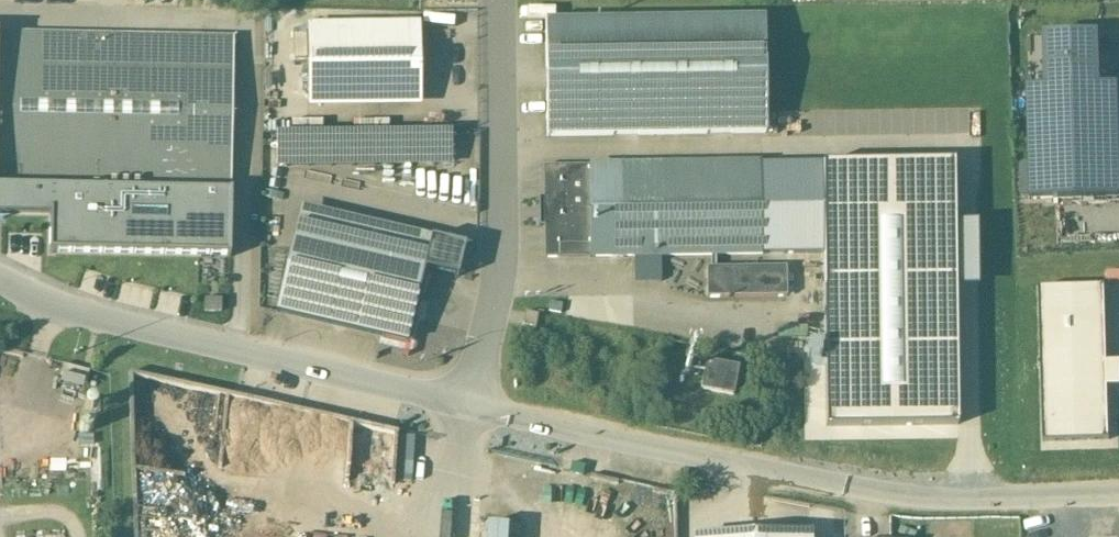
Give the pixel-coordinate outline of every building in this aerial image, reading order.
[(764,19),(545,22),(546,138),(766,134),(764,19)] [(420,26),(306,27),(307,95),(421,94),(420,26)] [(0,34),(0,187),(230,192),(233,38),(0,34)] [(1032,203),(1118,200),(1118,88),(1104,88),(1102,38),(1046,40),(1047,91),(1029,92),(1032,203)] [(305,71),(306,43),(288,43),(287,70),(305,71)] [(457,165),(456,129),(280,130),(281,165),(457,165)] [(762,166),(590,168),(591,258),(763,255),(762,166)] [(830,409),(957,407),(953,166),(825,168),(830,409)] [(590,168),(555,168),(555,169),(547,169),(547,204),(543,209),(543,218),(548,223),(548,258),(556,258),(591,258),(590,168)] [(427,256),(296,225),(276,313),(407,343),(427,256)] [(792,294),(791,263),(711,266),(712,297),(792,294)] [(1043,433),(1106,432),(1104,281),(1041,282),(1043,433)] [(538,316),(525,314),(522,326),(535,329),(538,316)] [(738,368),(706,361),(700,390),(733,396),(738,368)] [(69,365),(65,383),(88,389),(93,371),(69,365)] [(403,433),(402,478),(417,479),(418,433),(403,433)] [(484,536),(513,536),(514,525),(485,523),(484,536)]
